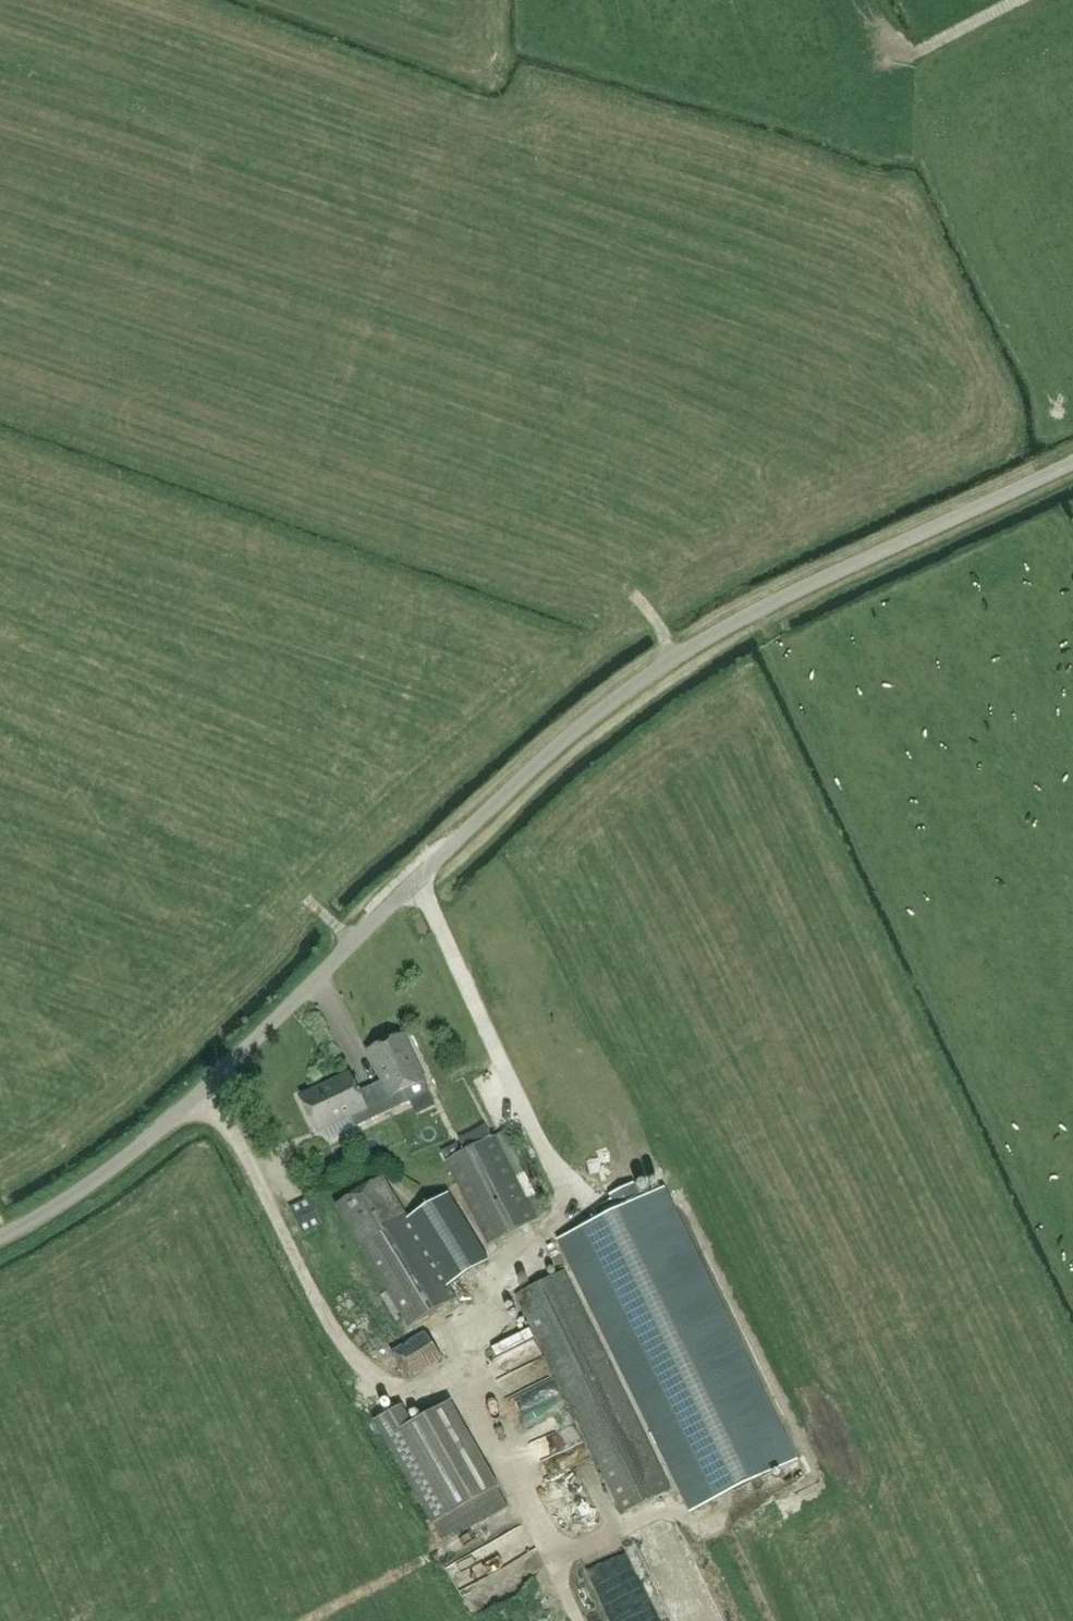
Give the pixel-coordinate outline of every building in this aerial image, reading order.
[(370,1086),(383,1114),(417,1098),(412,1088),(425,1081),(403,1036),(370,1052),(383,1080),(370,1086)] [(383,1114),(370,1086),(359,1092),(350,1075),(303,1098),(319,1131),(352,1115),(357,1127),(383,1114)] [(495,1137),(448,1160),(490,1244),(537,1221),(495,1137)] [(408,1218),(384,1177),(338,1204),(411,1326),(457,1299),(448,1285),(408,1218)] [(616,1212),(561,1239),(694,1510),(795,1460),(661,1187),(641,1197),(634,1182),(608,1195),(616,1212)] [(490,1260),(449,1192),(408,1218),(448,1285),(490,1260)] [(302,1233),(323,1223),(311,1197),(290,1207),(302,1233)] [(564,1271),(517,1294),(624,1513),(671,1490),(564,1271)] [(425,1331),(391,1353),(409,1380),(443,1359),(425,1331)] [(499,1396),(513,1390),(501,1362),(488,1368),(499,1396)]
